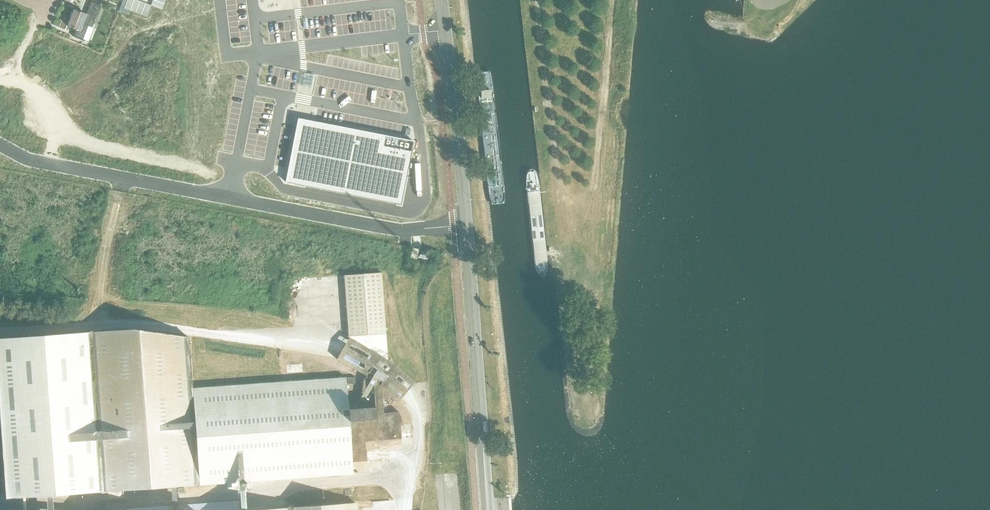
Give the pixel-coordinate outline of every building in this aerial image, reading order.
[(125,8),(130,10),(132,5),(134,0),(128,0),(125,8)] [(130,10),(136,12),(138,7),(140,1),(137,0),(134,0),(132,5),(130,10)] [(93,28),(102,5),(92,1),(88,14),(75,9),(69,25),(78,29),(74,37),(83,40),(89,26),(93,28)] [(138,7),(136,12),(141,14),(143,9),(146,3),(140,1),(138,7)] [(154,1),(152,7),(163,11),(165,5),(154,1)] [(143,9),(141,14),(147,17),(149,11),(151,6),(151,5),(146,3),(143,9)] [(286,182),(340,193),(401,205),(406,177),(413,141),(363,131),(313,121),(313,122),(305,120),(297,125),(291,153),(286,182)] [(380,272),(344,275),(348,330),(385,328),(381,273),(380,272)] [(126,297),(127,286),(117,285),(117,297),(126,297)] [(247,486),(247,481),(352,474),(352,462),(348,409),(346,378),(192,388),(189,338),(141,329),(0,339),(0,394),(7,498),(108,491),(108,500),(123,499),(123,490),(227,483),(228,490),(239,489),(239,482),(244,482),(244,486),(247,486)] [(387,411),(387,437),(403,437),(403,411),(387,411)]
